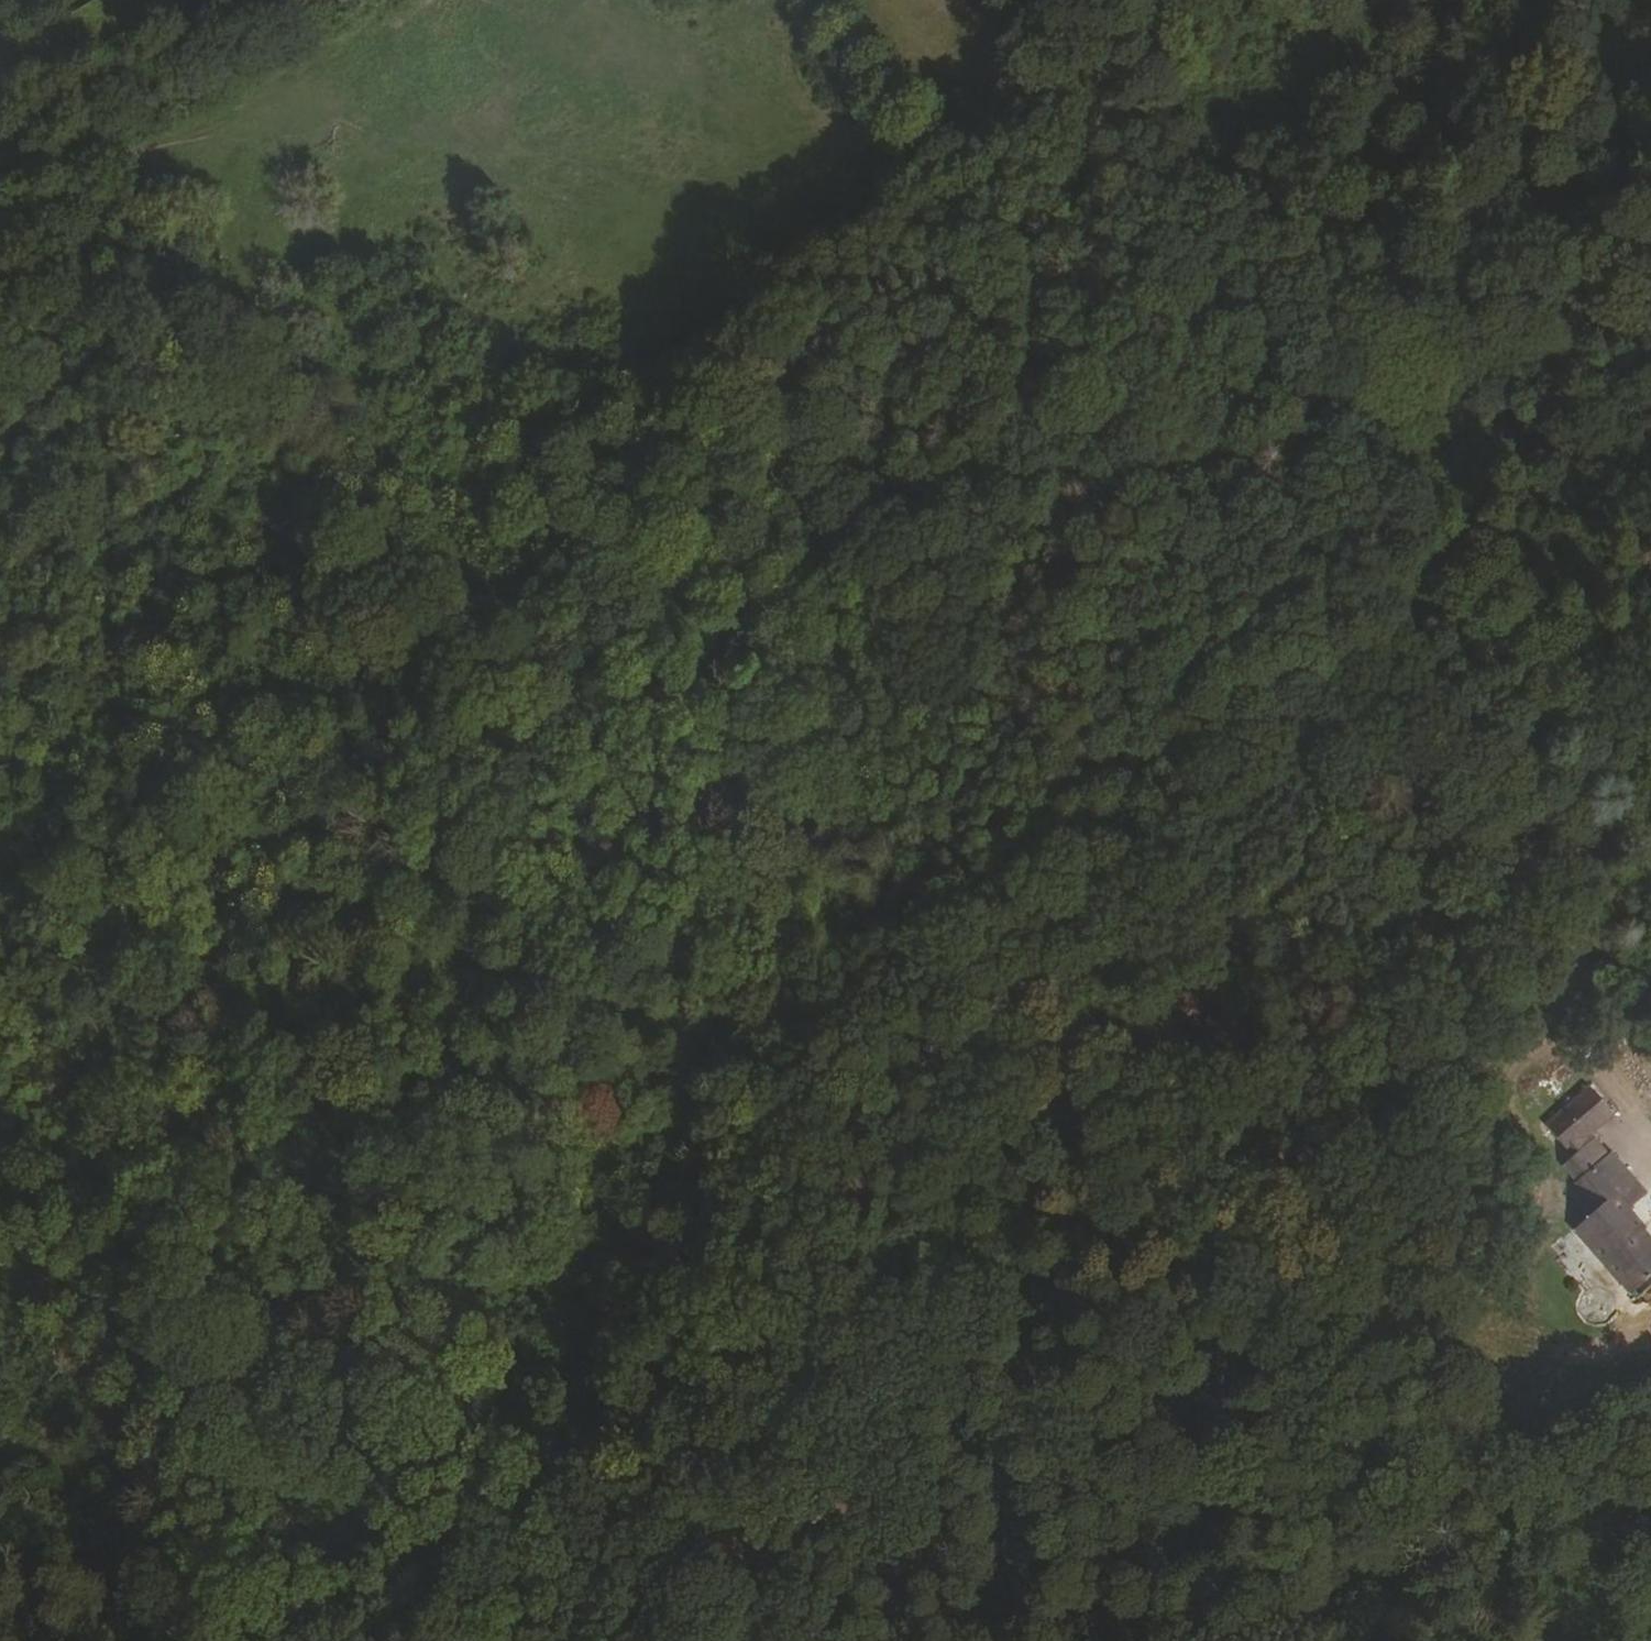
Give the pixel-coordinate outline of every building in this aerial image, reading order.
[(1046,902),(1034,909),(1045,921),(1055,915),(1046,902)] [(1572,1172),(1577,1182),(1606,1155),(1600,1146),(1629,1127),(1612,1096),(1562,1129),(1583,1165),(1572,1172)] [(1577,1182),(1604,1222),(1596,1230),(1649,1298),(1650,1296),(1650,1249),(1633,1224),(1624,1211),(1634,1198),(1606,1155),(1577,1182)] [(1624,1211),(1633,1224),(1646,1214),(1634,1198),(1624,1211)]
